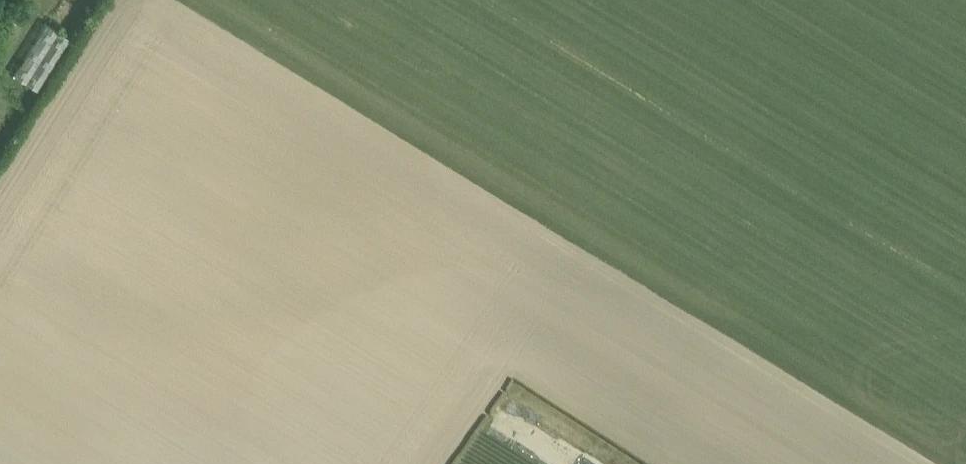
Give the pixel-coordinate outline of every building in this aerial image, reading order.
[(37,87),(71,35),(48,19),(14,72),(37,87)]
